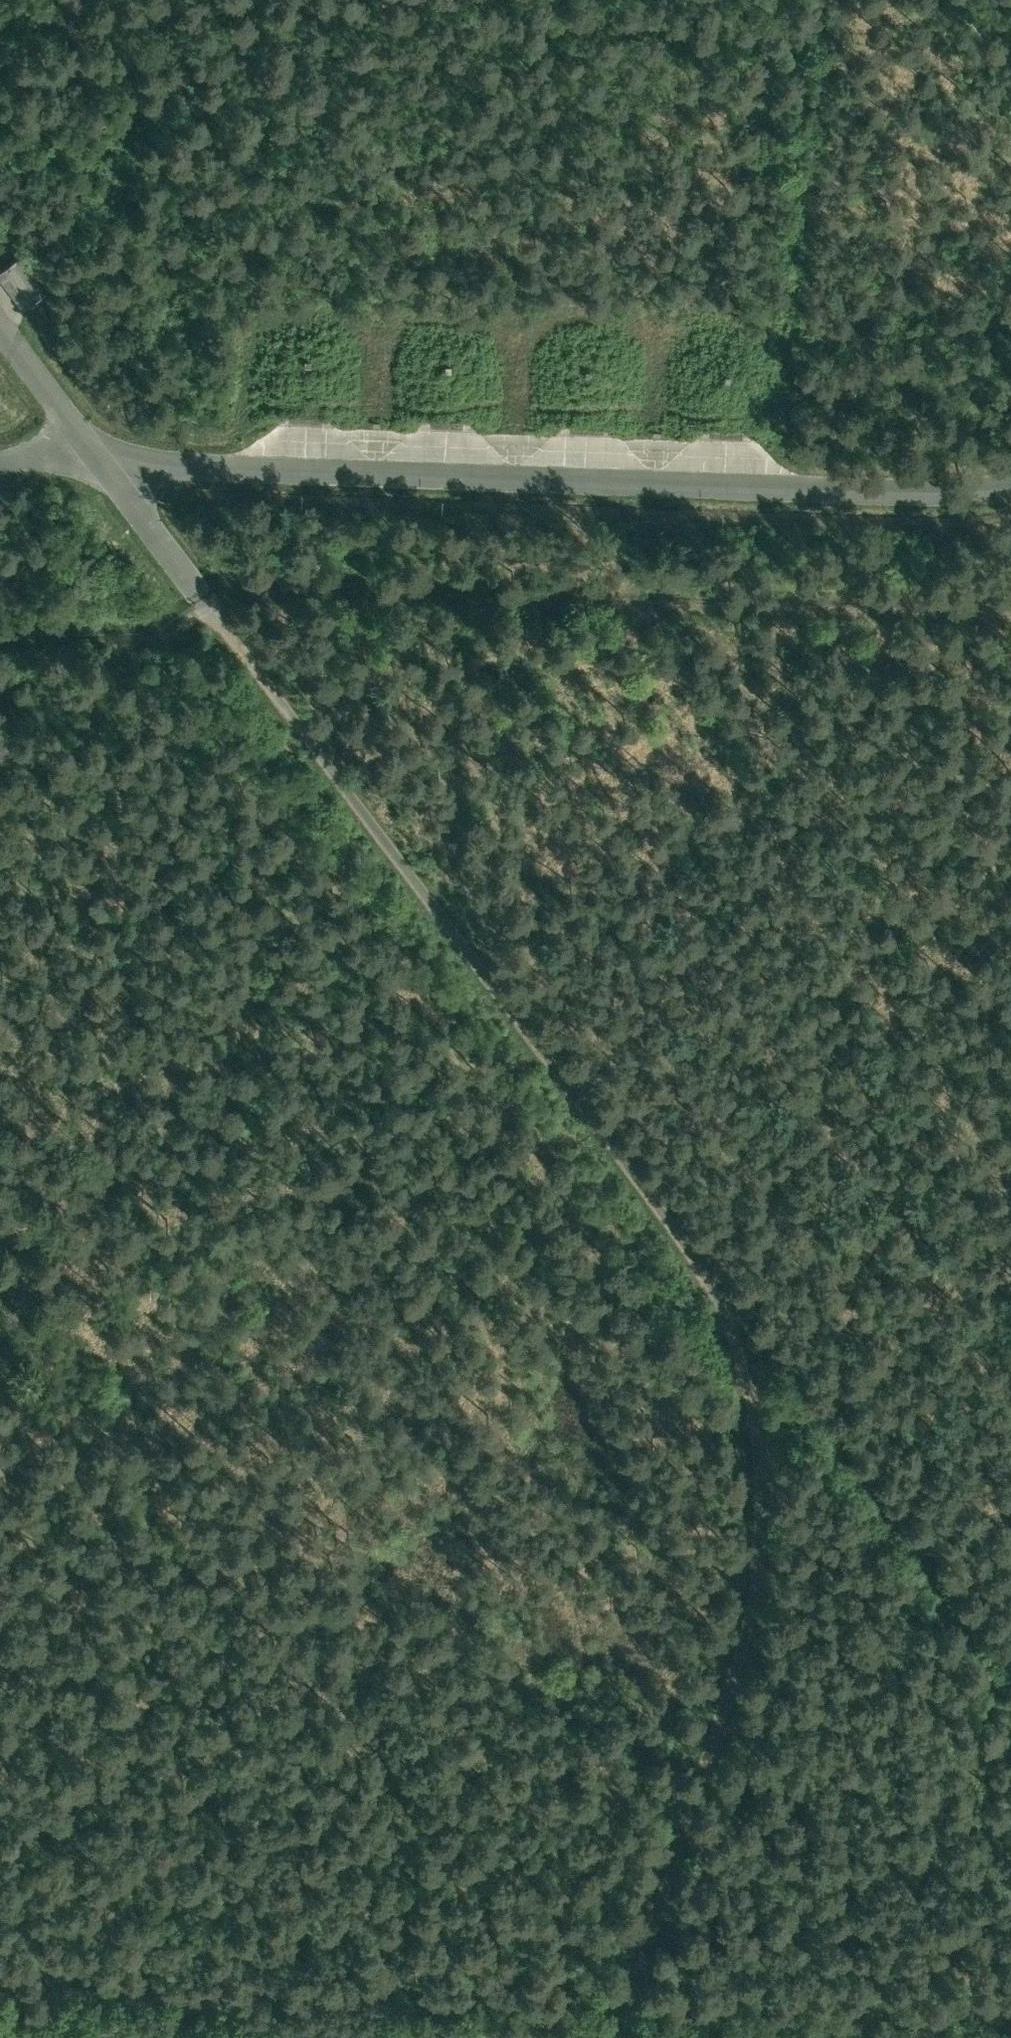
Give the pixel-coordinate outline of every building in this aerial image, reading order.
[(23,319),(45,303),(16,266),(0,278),(0,289),(23,319)]
